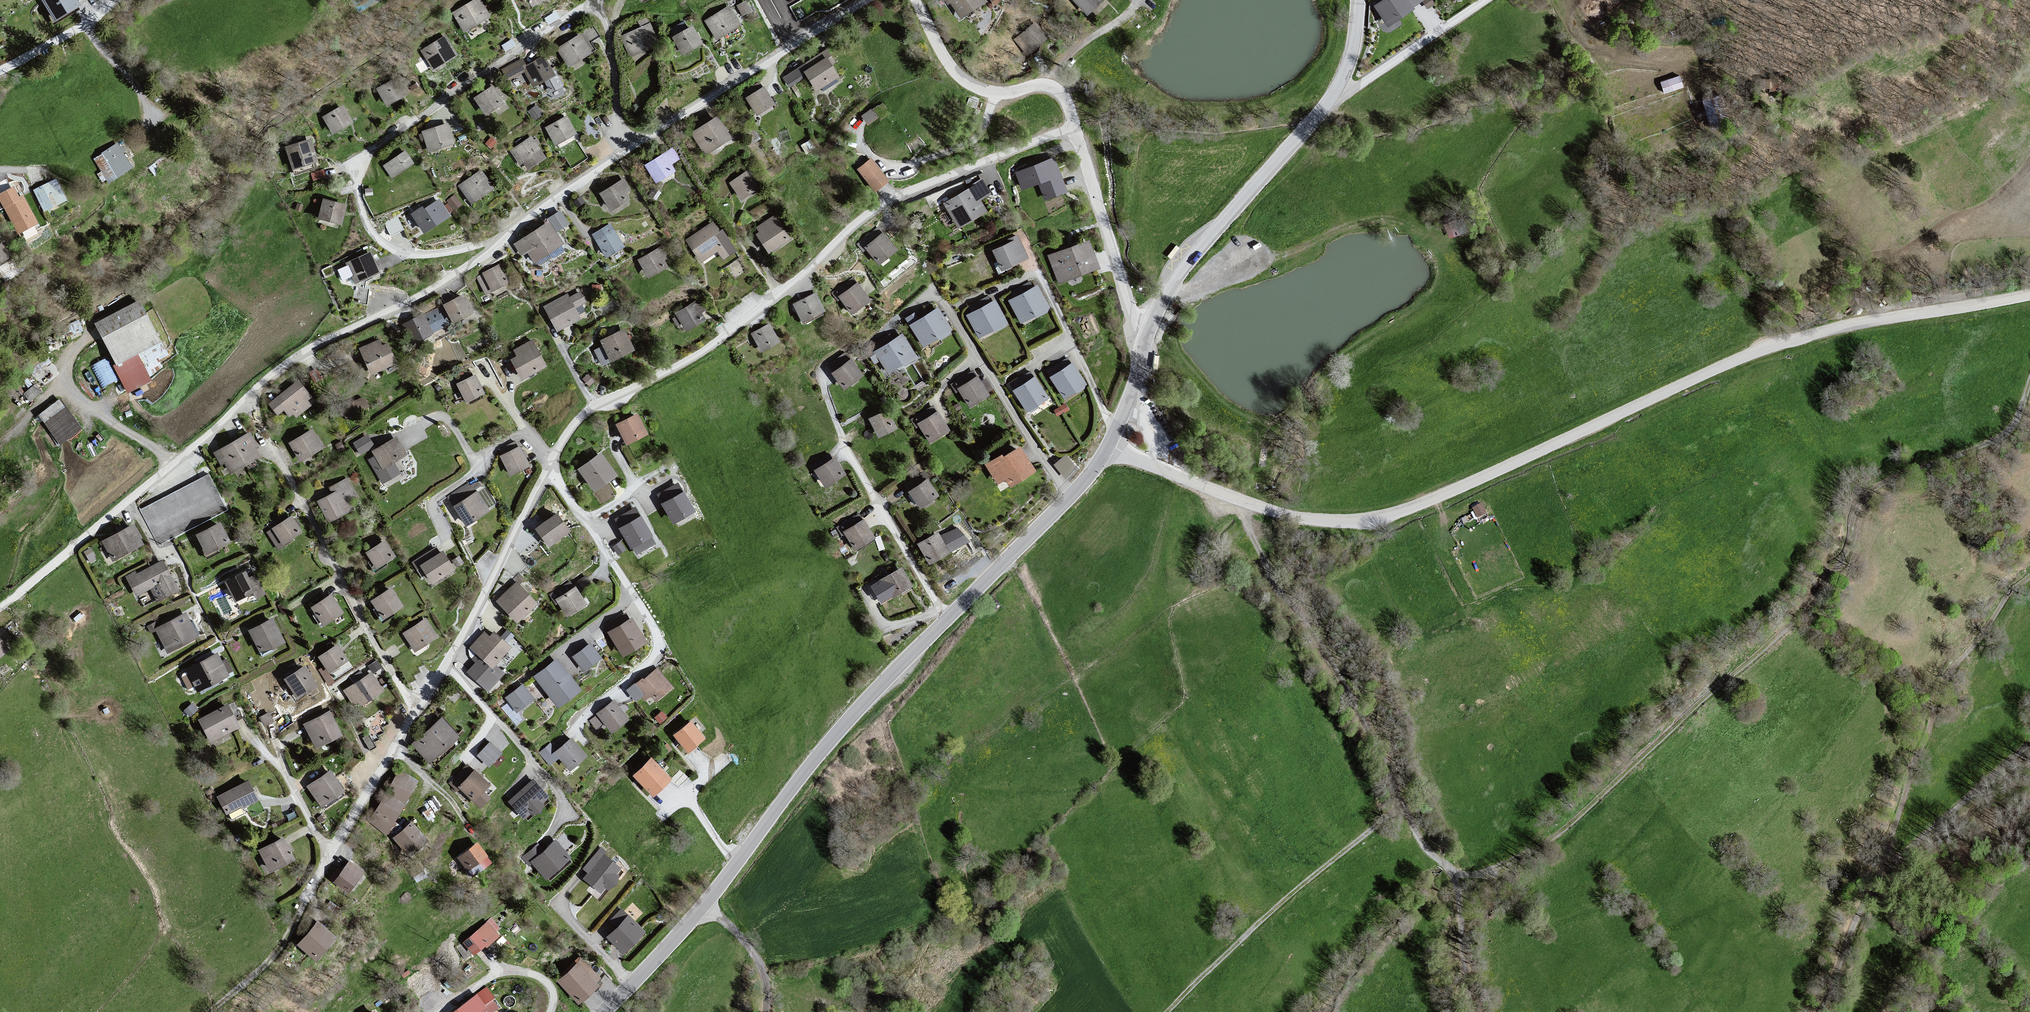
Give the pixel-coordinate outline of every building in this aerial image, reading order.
[(40,1),(54,24),(80,9),(75,0),(43,0),(40,1)] [(450,15),(461,35),(491,18),(479,0),(476,0),(450,15)] [(736,6),(743,17),(752,11),(746,0),(745,0),(736,6)] [(961,17),(985,2),(984,0),(950,0),(961,17)] [(1088,14),(1103,0),(1074,0),(1088,14)] [(1375,6),(1388,26),(1414,9),(1413,6),(1422,0),(1384,0),(1375,6)] [(740,25),(729,7),(706,21),(718,39),(740,25)] [(1047,38),(1035,23),(1015,40),(1027,55),(1047,38)] [(649,25),(623,36),(631,56),(658,45),(649,25)] [(692,27),(674,38),(683,54),(702,43),(692,27)] [(582,34),(556,49),(567,68),(592,53),(582,34)] [(444,37),(419,52),(432,73),(457,57),(444,37)] [(556,77),(545,57),(522,68),(533,88),(556,77)] [(828,59),(805,72),(818,92),(840,79),(828,59)] [(1761,74),(1763,86),(1782,82),(1780,70),(1761,74)] [(1682,87),(1679,77),(1662,82),(1665,93),(1682,87)] [(395,80),(377,91),(388,108),(407,97),(395,80)] [(493,86),(474,98),(486,116),(505,103),(493,86)] [(764,88),(746,99),(757,117),(774,107),(764,88)] [(1729,124),(1721,96),(1704,101),(1712,129),(1729,124)] [(872,105),(861,113),(868,122),(878,114),(872,105)] [(343,107),(323,119),(333,137),(354,125),(343,107)] [(566,115),(545,127),(556,146),(577,134),(566,115)] [(719,117),(690,134),(704,157),(733,139),(719,117)] [(448,125),(421,132),(427,153),(454,145),(448,125)] [(530,136),(508,151),(524,172),(547,156),(530,136)] [(311,140),(284,149),(291,171),(319,163),(311,140)] [(119,144),(93,160),(111,186),(134,169),(119,144)] [(680,163),(672,149),(645,166),(656,183),(677,172),(674,167),(680,163)] [(404,153),(381,170),(389,182),(413,166),(404,153)] [(1053,159),(1018,173),(1024,188),(1039,182),(1045,199),(1066,191),(1053,159)] [(890,183),(870,160),(857,170),(876,192),(890,183)] [(482,170),(458,187),(471,206),(496,189),(482,170)] [(747,171),(728,183),(740,201),(759,190),(747,171)] [(624,179),(600,193),(611,211),(630,200),(627,194),(633,191),(624,179)] [(56,180),(33,192),(46,215),(68,203),(56,180)] [(982,180),(942,204),(958,231),(990,212),(983,200),(992,195),(982,180)] [(0,195),(0,204),(19,236),(40,225),(23,197),(19,199),(13,188),(0,195)] [(421,206),(411,212),(423,231),(449,214),(439,198),(424,208),(421,206)] [(323,199),(318,221),(342,227),(347,207),(323,199)] [(560,210),(546,218),(555,232),(569,223),(560,210)] [(386,221),(391,233),(403,228),(398,216),(386,221)] [(769,255),(793,239),(776,216),(756,228),(758,232),(755,234),(769,255)] [(546,218),(510,241),(522,257),(528,253),(536,264),(564,243),(555,232),(546,218)] [(715,222),(685,240),(701,265),(718,254),(723,261),(736,253),(715,222)] [(609,225),(592,234),(606,256),(623,246),(609,225)] [(4,233),(0,235),(0,266),(19,257),(4,233)] [(884,233),(865,248),(881,267),(900,251),(884,233)] [(1019,237),(992,250),(1002,271),(1028,258),(1019,237)] [(1091,240),(1047,255),(1057,284),(1101,269),(1091,240)] [(661,246),(637,260),(648,279),(671,265),(661,246)] [(370,253),(345,264),(355,286),(382,274),(370,253)] [(500,264),(481,274),(491,293),(510,283),(500,264)] [(874,302),(859,283),(838,297),(853,317),(874,302)] [(1037,286),(1007,301),(1019,324),(1048,309),(1037,286)] [(816,293),(793,305),(804,324),(828,312),(816,293)] [(566,294),(542,307),(556,332),(580,320),(566,294)] [(464,295),(444,306),(454,326),(475,314),(464,295)] [(136,298),(91,322),(115,372),(165,346),(136,298)] [(698,301),(675,316),(686,334),(709,320),(698,301)] [(994,301),(966,316),(979,341),(1009,325),(994,301)] [(450,325),(440,308),(423,317),(432,334),(450,325)] [(936,309),(909,326),(924,349),(951,332),(936,309)] [(423,317),(403,326),(412,343),(432,334),(423,317)] [(783,343),(770,324),(751,335),(765,356),(783,343)] [(624,331),(600,342),(612,364),(635,353),(624,331)] [(902,336),(873,353),(887,378),(918,361),(902,336)] [(378,340),(358,349),(370,376),(397,364),(387,344),(381,346),(378,340)] [(547,368),(532,341),(513,351),(517,357),(511,360),(524,381),(547,368)] [(103,386),(118,377),(106,356),(91,365),(103,386)] [(851,360),(833,374),(844,389),(862,376),(851,360)] [(1071,363),(1049,378),(1063,400),(1085,384),(1071,363)] [(475,376),(456,385),(466,405),(485,397),(475,376)] [(976,376),(956,390),(968,409),(989,397),(976,376)] [(1034,377),(1012,391),(1026,413),(1048,399),(1034,377)] [(297,382),(268,406),(277,417),(284,413),(290,419),(312,399),(297,382)] [(81,428),(60,398),(38,414),(60,443),(81,428)] [(354,398),(354,406),(368,406),(367,398),(354,398)] [(885,411),(869,421),(878,439),(896,430),(885,411)] [(935,412),(916,425),(929,445),(949,432),(935,412)] [(631,413),(611,423),(620,442),(640,432),(631,413)] [(312,431),(287,445),(297,463),(323,448),(312,431)] [(263,457),(250,432),(234,441),(247,466),(263,457)] [(373,446),(366,434),(353,441),(360,454),(373,446)] [(373,457),(366,461),(381,486),(400,474),(394,465),(408,455),(396,438),(371,453),(373,457)] [(234,441),(215,451),(226,475),(247,466),(234,441)] [(530,466),(519,447),(500,457),(510,477),(530,466)] [(1022,448),(986,468),(1003,495),(1039,473),(1022,448)] [(1054,462),(1064,474),(1076,464),(1066,451),(1054,462)] [(603,452),(576,469),(592,493),(617,477),(603,452)] [(833,459),(813,472),(824,490),(845,477),(833,459)] [(330,494),(315,502),(326,524),(355,509),(351,503),(357,500),(346,479),(327,489),(330,494)] [(929,480),(908,493),(920,510),(940,496),(929,480)] [(693,510),(677,484),(658,495),(674,522),(693,510)] [(475,492),(453,508),(465,527),(489,513),(475,492)] [(1486,512),(1481,504),(1473,508),(1478,516),(1486,512)] [(654,543),(636,510),(617,520),(636,554),(654,543)] [(572,532),(557,514),(536,531),(552,549),(572,532)] [(291,518),(265,534),(278,550),(301,533),(291,518)] [(863,522),(842,532),(854,552),(875,541),(863,522)] [(221,524),(196,537),(207,557),(229,547),(221,524)] [(133,528),(100,544),(112,562),(142,547),(133,528)] [(939,534),(918,546),(931,569),(952,556),(939,534)] [(384,541),(365,553),(375,570),(395,558),(384,541)] [(443,552),(420,566),(432,585),(456,571),(443,552)] [(179,593),(162,562),(137,575),(136,574),(126,578),(137,597),(155,589),(161,602),(179,593)] [(901,571),(880,583),(891,602),(912,588),(901,571)] [(246,572),(223,583),(237,603),(254,595),(258,600),(266,596),(254,576),(249,579),(246,572)] [(538,605),(516,583),(495,602),(518,625),(538,605)] [(403,608),(390,586),(369,600),(383,620),(403,608)] [(588,605),(574,588),(555,600),(568,617),(588,605)] [(330,594),(310,607),(323,627),(344,613),(330,594)] [(186,615),(154,629),(169,656),(197,640),(186,615)] [(438,638),(425,619),(401,634),(415,652),(438,638)] [(646,642),(632,619),(609,633),(623,656),(646,642)] [(273,620),(247,633),(261,656),(286,645),(273,620)] [(490,638),(483,633),(470,649),(494,669),(512,648),(495,632),(490,638)] [(600,658),(590,645),(573,658),(583,671),(600,658)] [(338,646),(319,658),(331,675),(348,662),(338,646)] [(217,655),(184,670),(198,694),(229,680),(217,655)] [(580,690),(557,660),(535,677),(559,707),(580,690)] [(305,668),(283,680),(297,700),(320,688),(305,668)] [(675,690),(658,670),(633,688),(644,703),(651,699),(657,704),(675,690)] [(372,672),(347,688),(359,708),(384,694),(372,672)] [(533,698),(522,685),(506,698),(518,711),(533,698)] [(616,703),(596,716),(611,735),(630,722),(616,703)] [(229,705),(198,721),(212,745),(241,729),(229,705)] [(268,711),(260,714),(262,721),(271,718),(268,711)] [(330,711),(302,725),(316,750),(342,736),(330,711)] [(444,719),(411,746),(431,764),(460,738),(444,719)] [(707,740),(691,723),(673,737),(688,754),(707,740)] [(588,759),(571,739),(554,753),(572,773),(588,759)] [(503,755),(491,743),(478,756),(491,769),(503,755)] [(672,780),(652,760),(634,777),(653,797),(672,780)] [(397,772),(384,793),(405,804),(418,782),(397,772)] [(474,772),(459,786),(474,802),(491,787),(474,772)] [(329,773),(305,788),(321,809),(344,793),(329,773)] [(535,781),(509,802),(525,820),(532,815),(538,815),(544,813),(545,810),(546,804),(550,798),(535,781)] [(247,782),(215,797),(226,816),(257,802),(247,782)] [(405,804),(384,793),(373,816),(392,827),(405,804)] [(413,823),(393,840),(412,858),(427,842),(413,823)] [(284,839),(257,851),(270,873),(296,862),(284,839)] [(479,843),(460,856),(479,875),(495,865),(479,843)] [(556,843),(532,862),(548,880),(571,860),(556,843)] [(603,847),(582,870),(587,874),(584,878),(601,893),(607,889),(619,884),(617,881),(618,876),(621,869),(606,855),(603,847)] [(349,862),(335,885),(352,895),(365,873),(349,862)] [(645,932),(623,910),(612,920),(620,927),(610,937),(624,952),(645,932)] [(490,919),(462,943),(473,955),(500,936),(490,919)] [(321,922),(300,946),(319,963),(340,936),(321,922)] [(582,958),(556,982),(580,1003),(600,983),(582,958)] [(458,1011),(494,1011),(498,1009),(492,1002),(494,1000),(486,990),(458,1011)]
